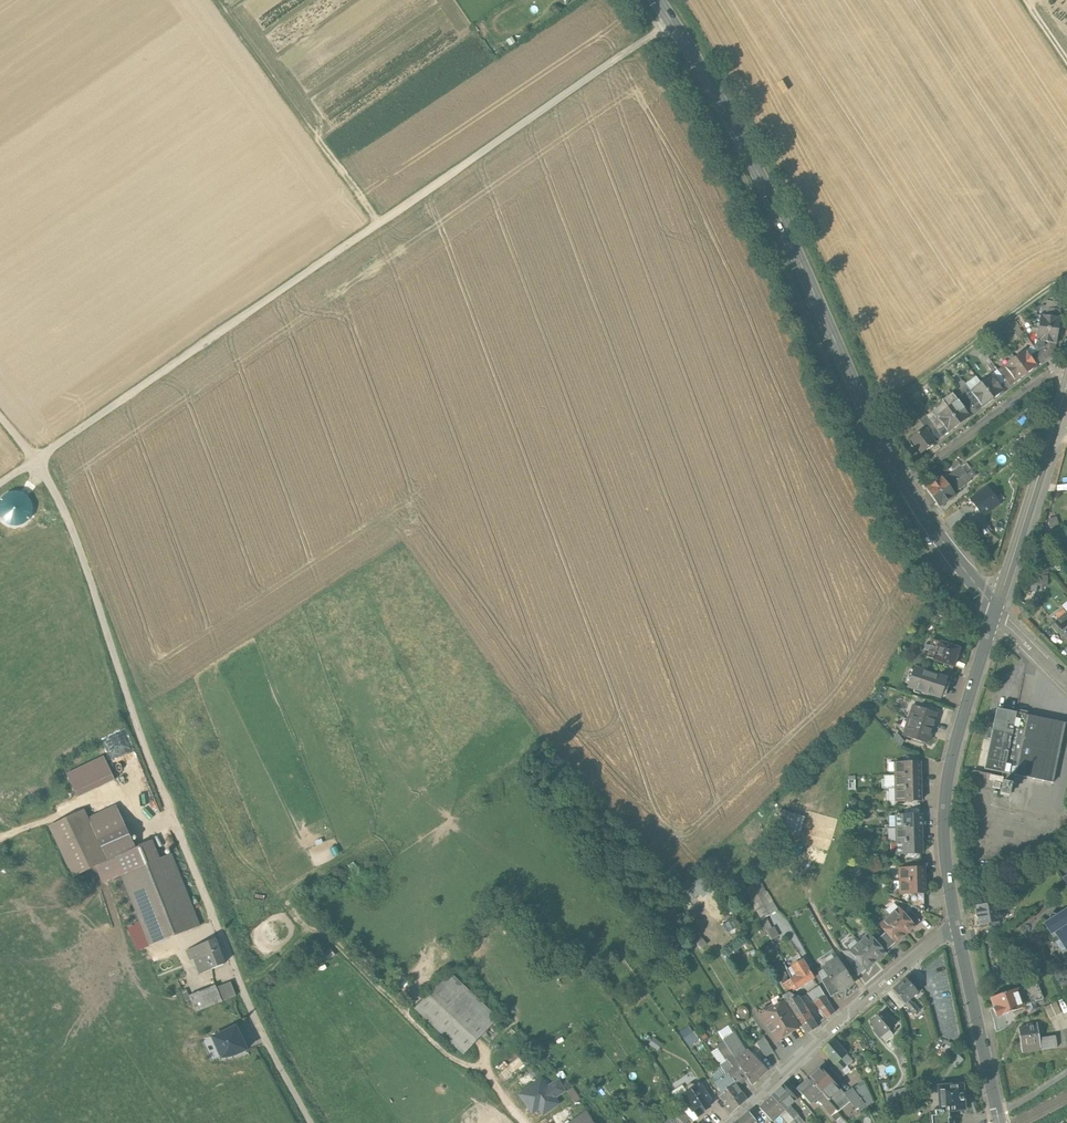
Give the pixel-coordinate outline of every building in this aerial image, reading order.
[(1060,309),(1049,308),(1048,316),(1059,317),(1060,309)] [(1048,316),(1041,315),(1039,328),(1058,331),(1060,318),(1048,316)] [(1019,335),(1023,332),(1015,321),(1011,324),(1019,335)] [(1058,331),(1039,328),(1037,341),(1044,342),(1055,344),(1056,344),(1058,331)] [(1055,344),(1044,342),(1044,346),(1036,352),(1043,360),(1054,352),(1055,344)] [(1030,356),(1026,350),(1015,358),(1027,374),(1038,366),(1037,365),(1030,356)] [(1036,352),(1030,356),(1037,365),(1043,360),(1036,352)] [(1027,374),(1015,358),(1004,366),(1009,372),(1016,381),(1016,382),(1027,374)] [(1009,372),(1003,377),(1009,386),(1016,381),(1009,372)] [(996,382),(992,376),(981,383),(993,399),(1004,391),(996,382)] [(1003,377),(996,382),(1003,390),(1009,386),(1003,377)] [(993,399),(981,383),(970,391),(975,398),(982,406),(983,407),(993,399)] [(969,402),(958,389),(952,393),(962,407),(969,402)] [(969,402),(962,407),(952,393),(941,401),(947,409),(959,425),(970,417),(969,416),(975,411),(969,402)] [(975,398),(969,402),(975,411),(982,406),(975,398)] [(947,409),(937,417),(941,423),(948,432),(949,433),(959,425),(947,409)] [(941,423),(935,428),(941,436),(948,432),(941,423)] [(920,452),(941,436),(935,428),(929,432),(925,427),(910,438),(920,452)] [(961,468),(953,474),(957,480),(963,476),(960,472),(963,470),(961,468)] [(942,477),(926,489),(933,498),(957,480),(953,474),(948,477),(947,480),(945,481),(942,477)] [(963,476),(957,480),(962,487),(971,481),(969,478),(966,480),(963,476)] [(957,480),(933,498),(940,507),(955,496),(953,492),(954,490),(958,490),(962,487),(957,480)] [(999,504),(988,488),(971,500),(983,516),(999,504)] [(1056,517),(1047,520),(1050,529),(1058,526),(1056,517)] [(1049,566),(1039,565),(1038,576),(1048,577),(1049,566)] [(1048,577),(1038,576),(1037,587),(1048,588),(1048,577)] [(1035,592),(1026,590),(1020,603),(1025,606),(1034,605),(1035,592)] [(1035,606),(1025,616),(1030,621),(1040,611),(1035,606)] [(1057,626),(1066,639),(1066,617),(1057,626)] [(968,631),(957,628),(955,635),(966,639),(968,631)] [(959,648),(932,639),(926,657),(953,666),(959,648)] [(933,674),(913,668),(907,687),(941,698),(947,679),(933,674)] [(949,673),(935,668),(933,674),(947,679),(949,673)] [(1016,713),(997,708),(984,768),(1003,772),(1004,769),(1014,771),(1014,774),(1052,783),(1065,723),(1026,715),(1035,676),(1024,674),(1016,713)] [(936,713),(913,706),(910,714),(913,714),(910,721),(932,729),(936,719),(934,718),(936,713)] [(932,729),(910,721),(908,728),(905,728),(903,735),(926,743),(928,738),(929,739),(932,729)] [(79,796),(117,778),(106,754),(68,771),(79,796)] [(903,763),(895,763),(896,776),(920,775),(920,762),(918,762),(903,763)] [(987,772),(973,769),(971,777),(985,780),(987,772)] [(920,775),(896,776),(896,789),(920,788),(920,775)] [(1010,783),(1001,782),(999,791),(1008,793),(1010,783)] [(920,788),(896,789),(896,802),(904,802),(920,801),(921,801),(920,788)] [(83,810),(49,826),(74,876),(96,866),(108,860),(108,861),(136,849),(135,848),(120,817),(93,830),(89,821),(83,810)] [(904,815),(897,815),(897,828),(921,828),(921,815),(904,815)] [(921,828),(897,828),(897,841),(922,841),(921,828)] [(922,841),(897,841),(898,855),(905,855),(921,855),(922,855),(922,841)] [(136,849),(108,861),(108,860),(96,866),(102,882),(122,875),(122,874),(159,859),(152,842),(135,848),(136,849)] [(159,859),(122,874),(122,875),(151,945),(200,925),(171,855),(159,859)] [(907,868),(900,868),(900,881),(925,880),(924,868),(907,868)] [(694,895),(706,891),(701,876),(689,880),(694,895)] [(746,886),(761,919),(778,910),(763,878),(746,886)] [(925,880),(900,881),(901,895),(908,895),(924,894),(925,894),(925,880)] [(924,894),(908,895),(909,905),(925,912),(924,894)] [(998,902),(977,906),(980,924),(1002,920),(1001,915),(1003,914),(1002,907),(999,908),(998,902)] [(906,915),(900,908),(890,917),(906,935),(915,926),(906,915)] [(920,921),(911,910),(906,915),(915,926),(920,921)] [(1066,910),(1058,915),(1051,914),(1050,921),(1045,924),(1052,934),(1055,932),(1061,940),(1064,938),(1066,943),(1066,912),(1066,910)] [(906,935),(890,917),(880,926),(886,932),(895,943),(896,944),(906,935)] [(886,932),(881,937),(890,948),(895,943),(886,932)] [(876,941),(870,934),(860,943),(876,961),(886,952),(876,941)] [(881,937),(876,941),(886,952),(890,948),(881,937)] [(214,940),(192,948),(196,958),(206,954),(212,969),(224,964),(214,940)] [(876,961),(860,943),(850,951),(856,959),(866,969),(876,961)] [(332,947),(324,952),(327,957),(335,952),(332,947)] [(192,948),(187,950),(191,960),(196,958),(192,948)] [(839,959),(823,970),(827,976),(839,993),(854,983),(846,970),(839,959)] [(866,969),(856,959),(850,964),(858,976),(866,969)] [(802,960),(786,970),(791,979),(792,979),(808,969),(802,960)] [(808,969),(792,979),(797,988),(814,978),(808,969)] [(498,1020),(449,974),(414,1011),(463,1057),(498,1020)] [(839,993),(827,976),(821,980),(831,998),(839,993)] [(906,978),(893,990),(904,1004),(908,1000),(918,992),(906,978)] [(791,979),(783,984),(787,989),(792,992),(797,988),(792,979),(791,979)] [(231,982),(217,987),(222,1002),(236,996),(231,982)] [(1037,982),(1016,989),(1023,1007),(1043,999),(1037,982)] [(216,985),(200,991),(207,1008),(222,1002),(217,987),(216,985)] [(819,985),(811,991),(814,994),(810,997),(814,1001),(825,996),(819,985)] [(1016,989),(991,998),(995,1008),(994,1009),(997,1017),(1005,1015),(1023,1008),(1023,1007),(1016,989)] [(789,993),(787,994),(784,991),(780,993),(785,1001),(787,1003),(795,997),(789,993)] [(825,996),(814,1001),(817,1006),(827,1019),(834,1013),(825,996)] [(795,997),(787,1003),(797,1019),(808,1012),(799,999),(796,997),(795,997)] [(919,1010),(913,1002),(911,1003),(908,1000),(904,1004),(914,1014),(919,1010)] [(785,1001),(761,1017),(776,1041),(801,1026),(797,1019),(787,1003),(785,1001)] [(1056,1002),(1044,1007),(1049,1019),(1061,1013),(1056,1002)] [(808,1012),(797,1019),(801,1026),(806,1035),(818,1027),(808,1012)] [(884,1012),(872,1023),(878,1030),(875,1032),(881,1038),(895,1026),(884,1012)] [(997,1017),(993,1019),(996,1032),(1009,1026),(1005,1015),(997,1017)] [(1037,1024),(1027,1026),(1028,1028),(1019,1029),(1023,1052),(1057,1048),(1055,1036),(1039,1038),(1037,1024)] [(682,1029),(689,1045),(699,1041),(692,1025),(682,1029)] [(247,1050),(236,1027),(213,1038),(224,1060),(247,1050)] [(751,1068),(743,1055),(741,1057),(740,1055),(745,1051),(733,1033),(723,1040),(725,1042),(732,1054),(739,1065),(748,1080),(751,1085),(760,1078),(751,1068)] [(852,1062),(833,1040),(821,1051),(840,1073),(852,1062)] [(736,1067),(739,1065),(725,1042),(717,1046),(718,1049),(711,1053),(726,1075),(728,1073),(734,1068),(733,1067),(735,1065),(736,1067)] [(768,1045),(761,1050),(766,1058),(773,1053),(768,1045)] [(767,1070),(748,1050),(743,1055),(751,1068),(760,1078),(767,1070)] [(736,1067),(735,1065),(733,1067),(734,1068),(728,1073),(735,1082),(726,1088),(728,1091),(736,1084),(738,1087),(748,1080),(739,1065),(736,1067)] [(844,1094),(821,1067),(808,1078),(830,1103),(838,1112),(850,1102),(844,1095),(844,1094)] [(728,1073),(726,1075),(714,1085),(722,1095),(728,1091),(726,1088),(735,1082),(728,1073)] [(544,1115),(563,1102),(559,1096),(569,1090),(560,1077),(550,1084),(544,1075),(519,1092),(534,1114),(541,1109),(544,1115)] [(830,1103),(808,1078),(796,1088),(809,1103),(817,1097),(818,1100),(824,1108),(830,1103)] [(844,1094),(844,1095),(850,1102),(856,1109),(864,1104),(866,1107),(874,1103),(863,1081),(844,1094)] [(700,1084),(696,1087),(694,1084),(690,1084),(687,1086),(685,1090),(687,1092),(686,1093),(682,1095),(688,1105),(692,1112),(693,1111),(701,1106),(703,1108),(706,1110),(708,1109),(708,1105),(706,1102),(707,1099),(709,1098),(700,1084)] [(736,1084),(728,1091),(739,1107),(747,1099),(738,1087),(736,1084)] [(938,1086),(940,1110),(935,1110),(935,1113),(930,1114),(930,1122),(950,1122),(949,1111),(965,1110),(964,1101),(966,1101),(965,1093),(963,1093),(963,1084),(938,1086)] [(681,1085),(670,1093),(680,1110),(688,1105),(682,1095),(686,1093),(681,1085)] [(797,1099),(783,1085),(771,1096),(784,1110),(788,1107),(797,1099)] [(580,1100),(572,1088),(567,1092),(568,1094),(574,1104),(574,1105),(580,1100)] [(739,1107),(728,1091),(722,1095),(720,1097),(725,1104),(724,1105),(731,1114),(739,1107)] [(784,1110),(771,1096),(759,1108),(772,1122),(781,1114),(784,1110)] [(803,1103),(798,1107),(806,1119),(812,1114),(803,1103)] [(830,1103),(824,1108),(835,1120),(841,1116),(838,1112),(830,1103)] [(692,1112),(688,1105),(680,1110),(690,1121),(691,1122),(698,1118),(693,1111),(692,1112)] [(793,1109),(788,1107),(784,1110),(794,1120),(796,1122),(804,1122),(805,1122),(793,1109)] [(665,1122),(687,1122),(690,1121),(680,1110),(665,1122)] [(784,1110),(781,1114),(782,1117),(788,1122),(796,1122),(794,1120),(784,1110)] [(737,1122),(753,1122),(756,1120),(750,1113),(737,1122)]
